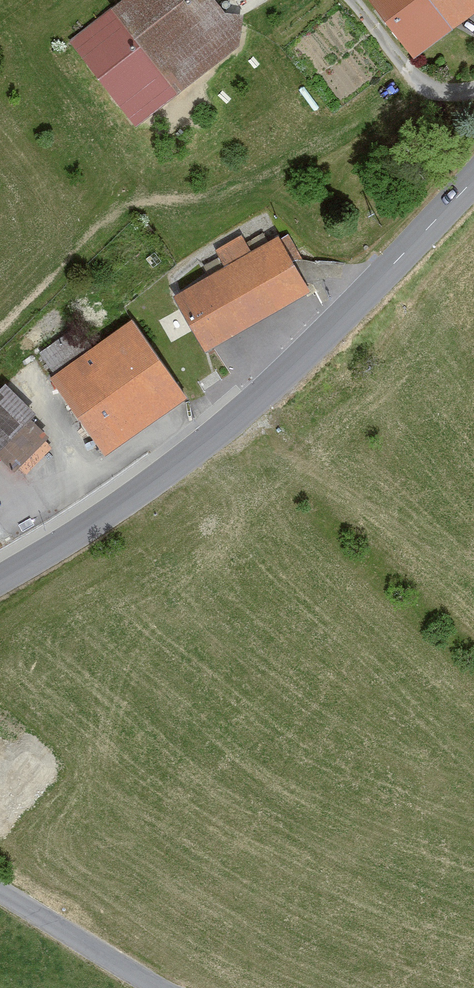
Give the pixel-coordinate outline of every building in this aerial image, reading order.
[(72,39),(137,128),(249,47),(215,0),(125,0),(72,39)] [(424,55),(473,17),(473,0),(381,0),(424,55)] [(230,267),(181,294),(213,350),(318,290),(287,234),(256,252),(247,236),(220,251),(230,267)] [(131,322),(49,380),(102,454),(184,396),(131,322)] [(52,367),(85,344),(73,326),(40,349),(52,367)] [(0,389),(0,459),(13,471),(47,437),(30,419),(34,415),(4,385),(0,389)]
